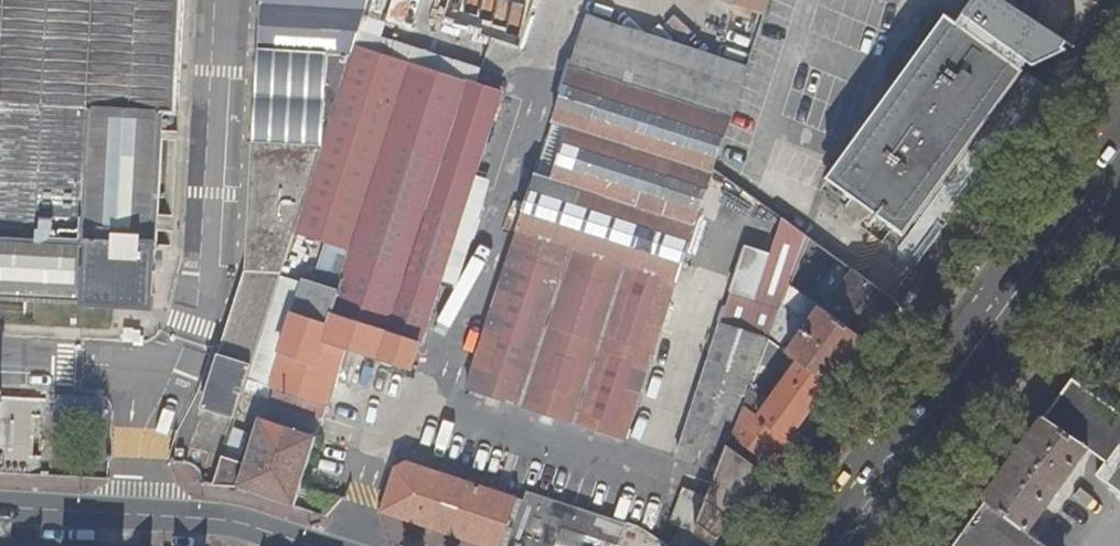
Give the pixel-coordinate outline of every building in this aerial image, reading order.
[(84,301),(84,304),(151,309),(162,111),(179,112),(184,0),(0,0),(0,297),(84,301)] [(233,416),(245,377),(276,279),(277,277),(291,233),(351,46),(357,29),(358,24),(360,18),(366,0),(260,0),(246,269),(201,406),(233,416)] [(385,19),(411,26),(418,0),(390,0),(385,19)] [(437,26),(517,51),(533,0),(445,0),(437,26)] [(766,0),(720,0),(761,13),(766,0)] [(955,17),(945,9),(827,175),(904,231),(1020,65),(1018,64),(1024,57),(1029,60),(1069,47),(1066,44),(1069,40),(1010,0),(967,0),(955,17)] [(1101,9),(1107,0),(1088,0),(1101,9)] [(1101,9),(1116,19),(1119,14),(1119,0),(1107,0),(1101,9)] [(351,46),(477,87),(482,73),(382,40),(387,26),(360,18),(358,24),(357,29),(351,46)] [(624,437),(743,68),(588,19),(468,385),(624,437)] [(301,286),(267,384),(323,403),(341,346),(410,368),(497,94),(477,87),(351,46),(291,233),(327,244),(317,276),(309,274),(307,280),(304,279),(301,286)] [(718,468),(728,443),(732,431),(743,404),(761,358),(768,340),(769,337),(775,321),(783,301),(790,286),(809,235),(781,214),(769,252),(745,245),(721,324),(678,453),(718,468)] [(826,258),(831,251),(824,247),(809,235),(790,286),(818,306),(825,311),(851,277),(826,258)] [(863,338),(892,297),(831,251),(826,258),(851,277),(825,311),(862,339),(863,338)] [(276,279),(245,377),(267,384),(301,286),(277,277),(276,279)] [(818,306),(790,286),(783,301),(775,321),(769,337),(781,346),(788,351),(800,359),(831,381),(836,375),(862,339),(825,311),(818,306)] [(781,346),(769,337),(768,340),(761,358),(743,404),(790,438),(821,395),(831,381),(800,359),(788,351),(781,346)] [(877,348),(863,338),(862,339),(836,375),(850,385),(877,348)] [(1032,535),(1037,527),(1032,524),(1087,451),(1104,463),(1096,476),(1119,492),(1119,416),(1070,380),(983,500),(984,501),(951,545),(1048,545),(1032,535)] [(789,439),(803,448),(835,405),(821,395),(790,438),(789,439)] [(732,431),(773,462),(789,439),(790,438),(743,404),(732,431)] [(219,456),(210,484),(233,486),(293,505),(317,437),(258,417),(242,463),(219,456)] [(789,439),(773,462),(786,471),(803,448),(789,439)] [(695,528),(715,543),(766,472),(728,443),(718,468),(707,495),(695,528)] [(489,545),(500,545),(516,498),(403,461),(396,464),(379,511),(489,545)] [(673,520),(695,528),(707,495),(684,487),(673,520)] [(500,545),(558,545),(562,532),(605,545),(620,545),(626,528),(518,494),(516,498),(500,545)]
